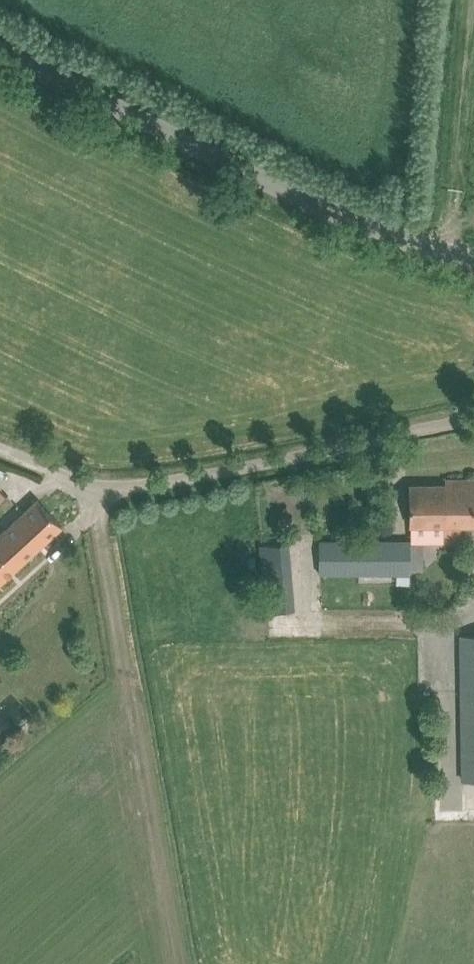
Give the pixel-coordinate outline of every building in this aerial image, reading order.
[(410,505),(410,525),(443,525),(443,541),(462,541),(462,525),(473,525),(473,478),(446,479),(446,484),(409,484),(410,505)] [(0,534),(0,583),(62,525),(38,499),(0,534)] [(275,543),(261,544),(267,612),(295,609),(287,528),(274,529),(275,543)] [(320,573),(410,574),(410,540),(320,540),(320,573)] [(463,779),(473,779),(473,635),(461,635),(463,779)]
